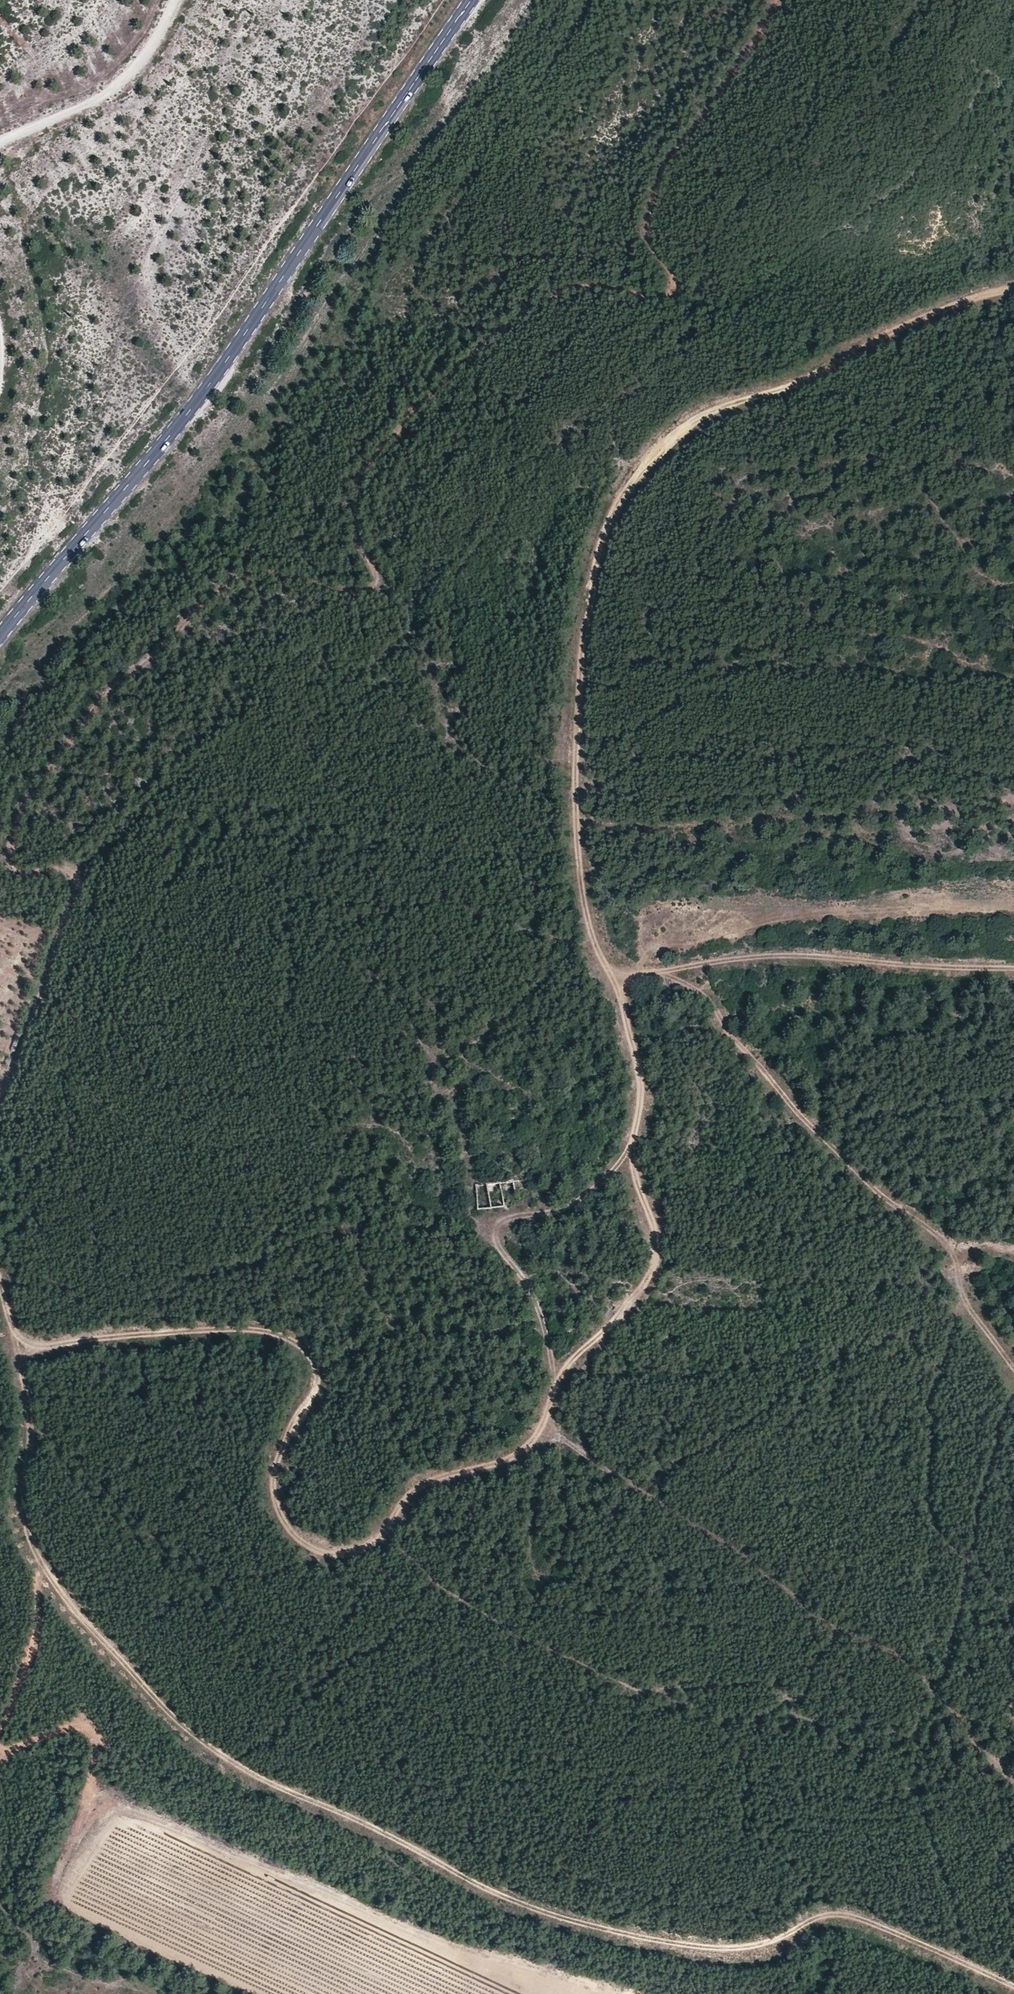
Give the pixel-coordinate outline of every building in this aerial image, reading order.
[(479,1212),(533,1206),(530,1179),(476,1186),(479,1212)]
